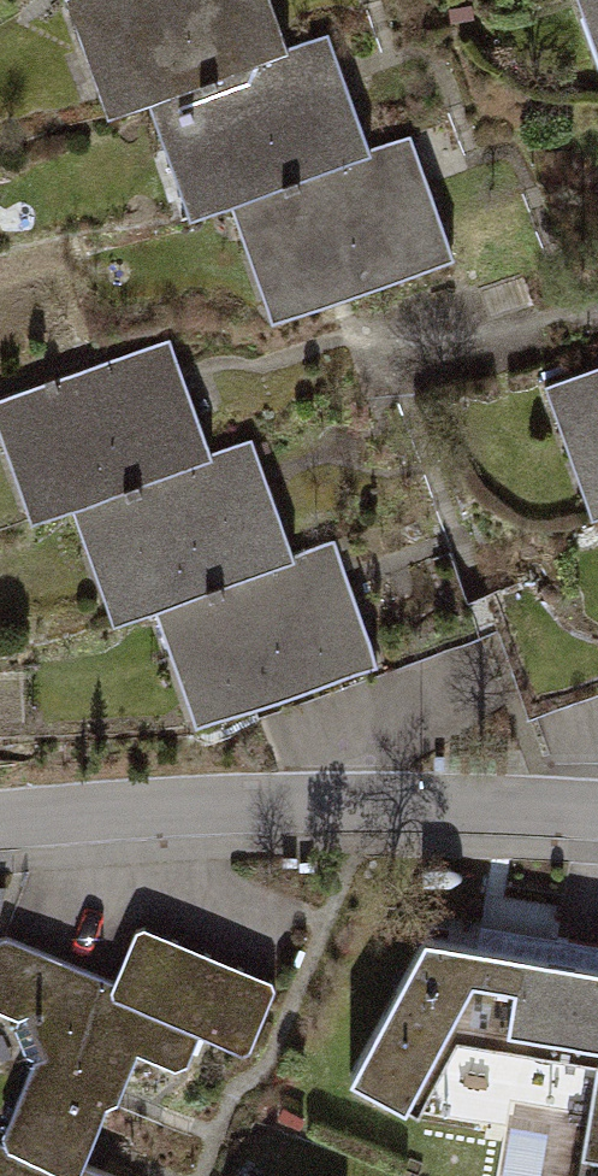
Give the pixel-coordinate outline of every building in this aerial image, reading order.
[(238,0),(43,0),(41,1),(83,119),(121,106),(258,58),(238,0)] [(581,97),(597,91),(597,0),(551,0),(581,97)] [(258,58),(121,106),(164,229),(208,213),(345,165),(301,42),(258,58)] [(345,165),(208,213),(245,318),(425,254),(388,149),(345,165)] [(150,342),(0,390),(0,519),(1,521),(188,462),(150,342)] [(521,385),(564,520),(597,510),(597,360),(521,385)] [(188,462),(44,510),(83,626),(269,564),(230,448),(188,462)] [(269,564),(126,612),(163,727),(348,669),(312,553),(269,564)] [(119,931),(99,982),(95,992),(97,998),(183,1035),(229,1054),(236,1051),(260,990),(257,984),(129,929),(119,931)] [(0,940),(0,1019),(8,1023),(19,1060),(0,1105),(0,1155),(47,1175),(57,1175),(67,1172),(69,1168),(89,1109),(100,1104),(121,1054),(161,1070),(169,1067),(183,1035),(97,998),(95,992),(99,982),(0,940)] [(425,941),(352,1077),(419,1113),(457,1042),(597,1066),(597,948),(554,940),(550,963),(425,941)] [(580,1175),(597,1175),(597,1071),(580,1175)] [(297,1127),(282,1175),(409,1175),(413,1164),(297,1127)] [(0,1155),(0,1175),(47,1175),(0,1155)] [(69,1168),(67,1172),(57,1175),(89,1175),(69,1168)]
